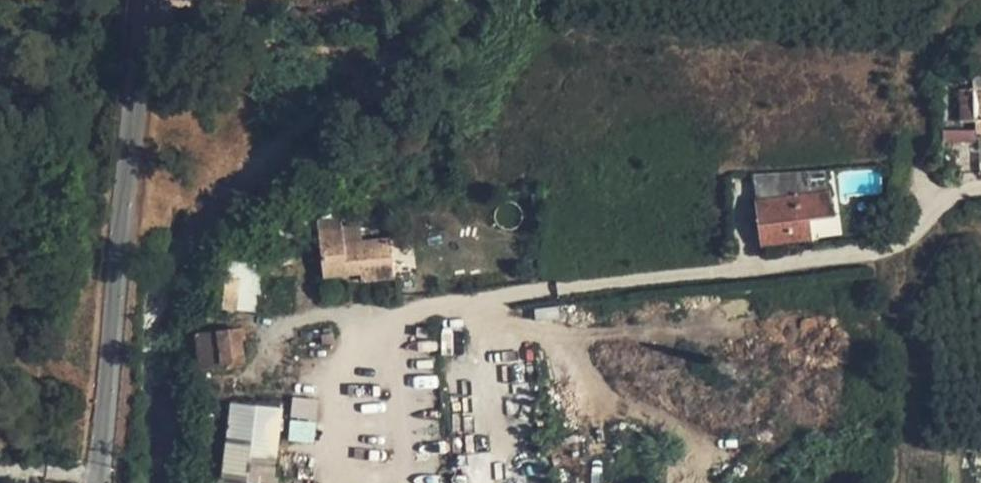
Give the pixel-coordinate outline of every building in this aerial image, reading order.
[(960,60),(980,59),(980,38),(960,60)] [(980,120),(980,68),(972,69),(973,89),(959,90),(961,121),(977,120),(980,120)] [(829,189),(826,170),(754,174),(756,198),(829,189)] [(762,246),(812,239),(810,218),(832,216),(829,189),(756,198),(762,246)] [(341,218),(317,220),(324,276),(361,272),(362,281),(394,277),(390,237),(344,242),(341,218)] [(258,310),(256,260),(222,261),(224,312),(258,310)] [(200,364),(244,360),(241,338),(244,337),(243,328),(197,332),(200,364)] [(290,398),(290,441),(315,441),(315,398),(290,398)] [(221,482),(273,482),(282,408),(232,402),(221,482)]
